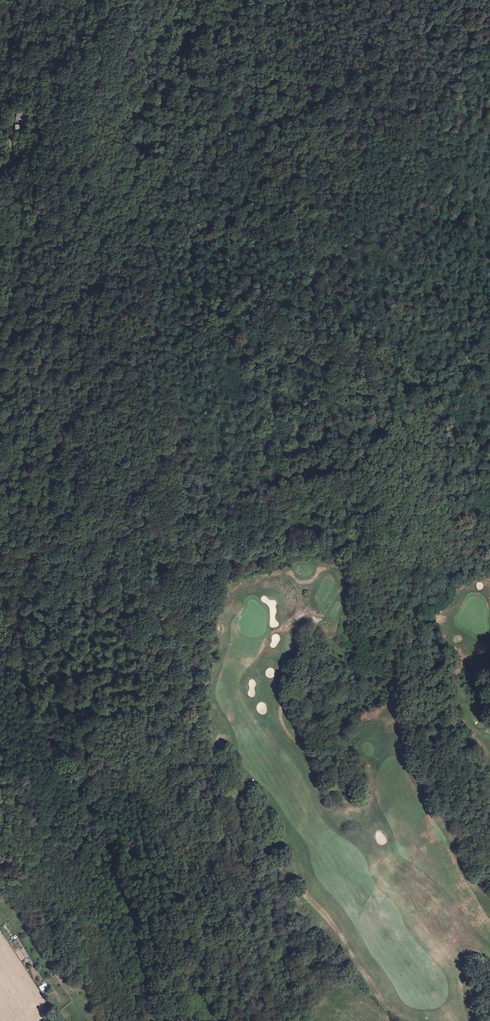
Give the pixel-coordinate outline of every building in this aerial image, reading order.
[(24,112),(20,111),(17,113),(15,116),(15,120),(17,121),(20,123),(23,123),(27,119),(26,114),(24,112)] [(266,704),(258,704),(257,713),(265,714),(266,704)] [(48,987),(45,983),(39,988),(42,992),(48,987)]
